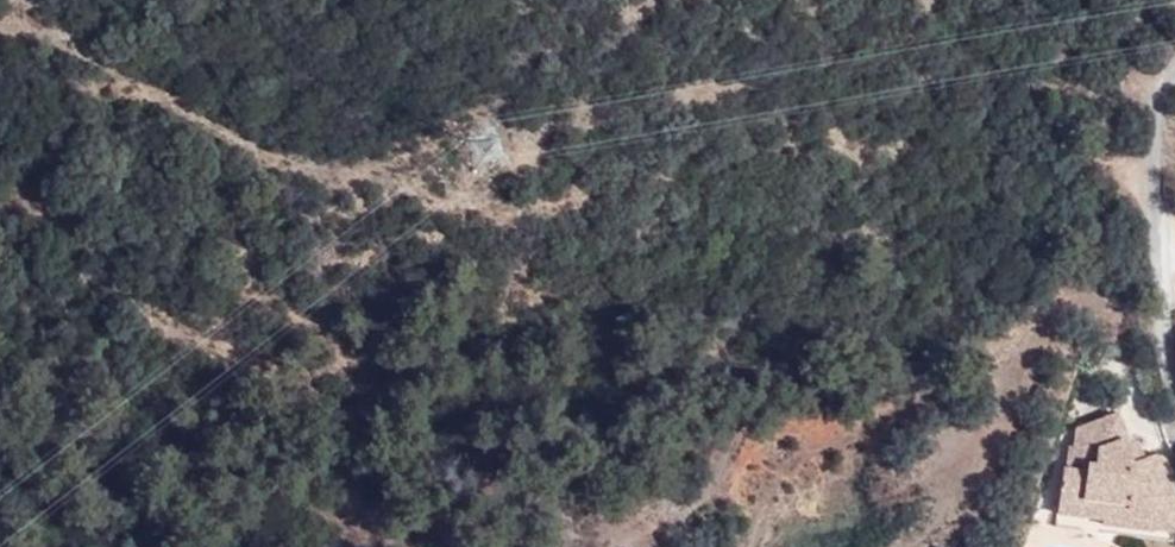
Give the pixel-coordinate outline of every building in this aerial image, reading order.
[(1127,443),(1118,413),(1076,429),(1074,448),(1069,447),(1066,471),(1062,471),(1057,505),(1108,512),(1108,506),(1126,508),(1124,529),(1152,533),(1153,530),(1171,533),(1174,509),(1174,493),(1164,464),(1160,459),(1154,457),(1142,460),(1131,464),(1125,446),(1127,445),(1127,443)] [(1135,441),(1127,443),(1127,445),(1125,446),(1131,464),(1142,460),(1135,441)] [(1108,512),(1057,505),(1055,513),(1102,519),(1101,526),(1124,529),(1126,508),(1108,506),(1108,512)]
